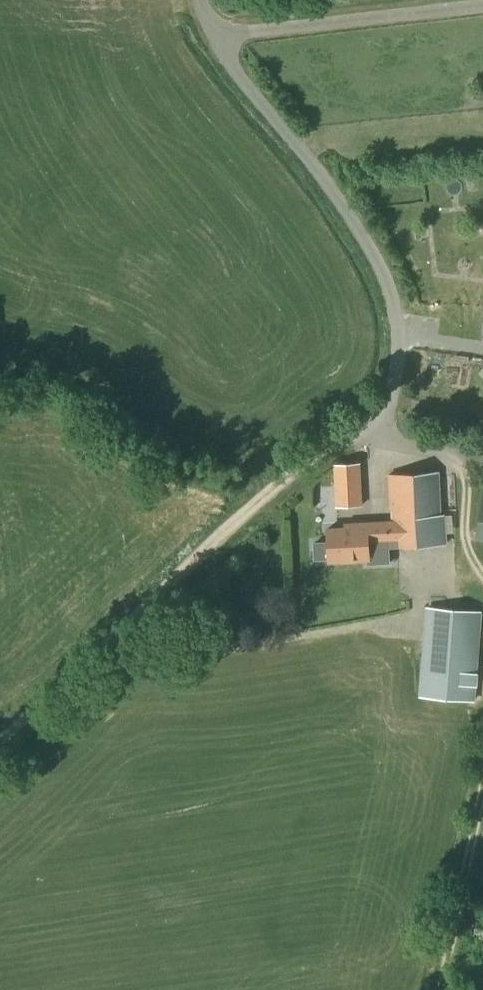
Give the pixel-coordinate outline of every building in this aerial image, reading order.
[(335,508),(363,506),(360,462),(333,464),(335,508)] [(399,547),(447,545),(444,514),(442,514),(439,472),(387,474),(389,511),(391,511),(391,520),(367,521),(367,522),(356,522),(356,527),(327,528),(329,561),(368,559),(368,542),(398,540),(399,547)] [(475,702),(482,611),(426,607),(419,697),(475,702)]
